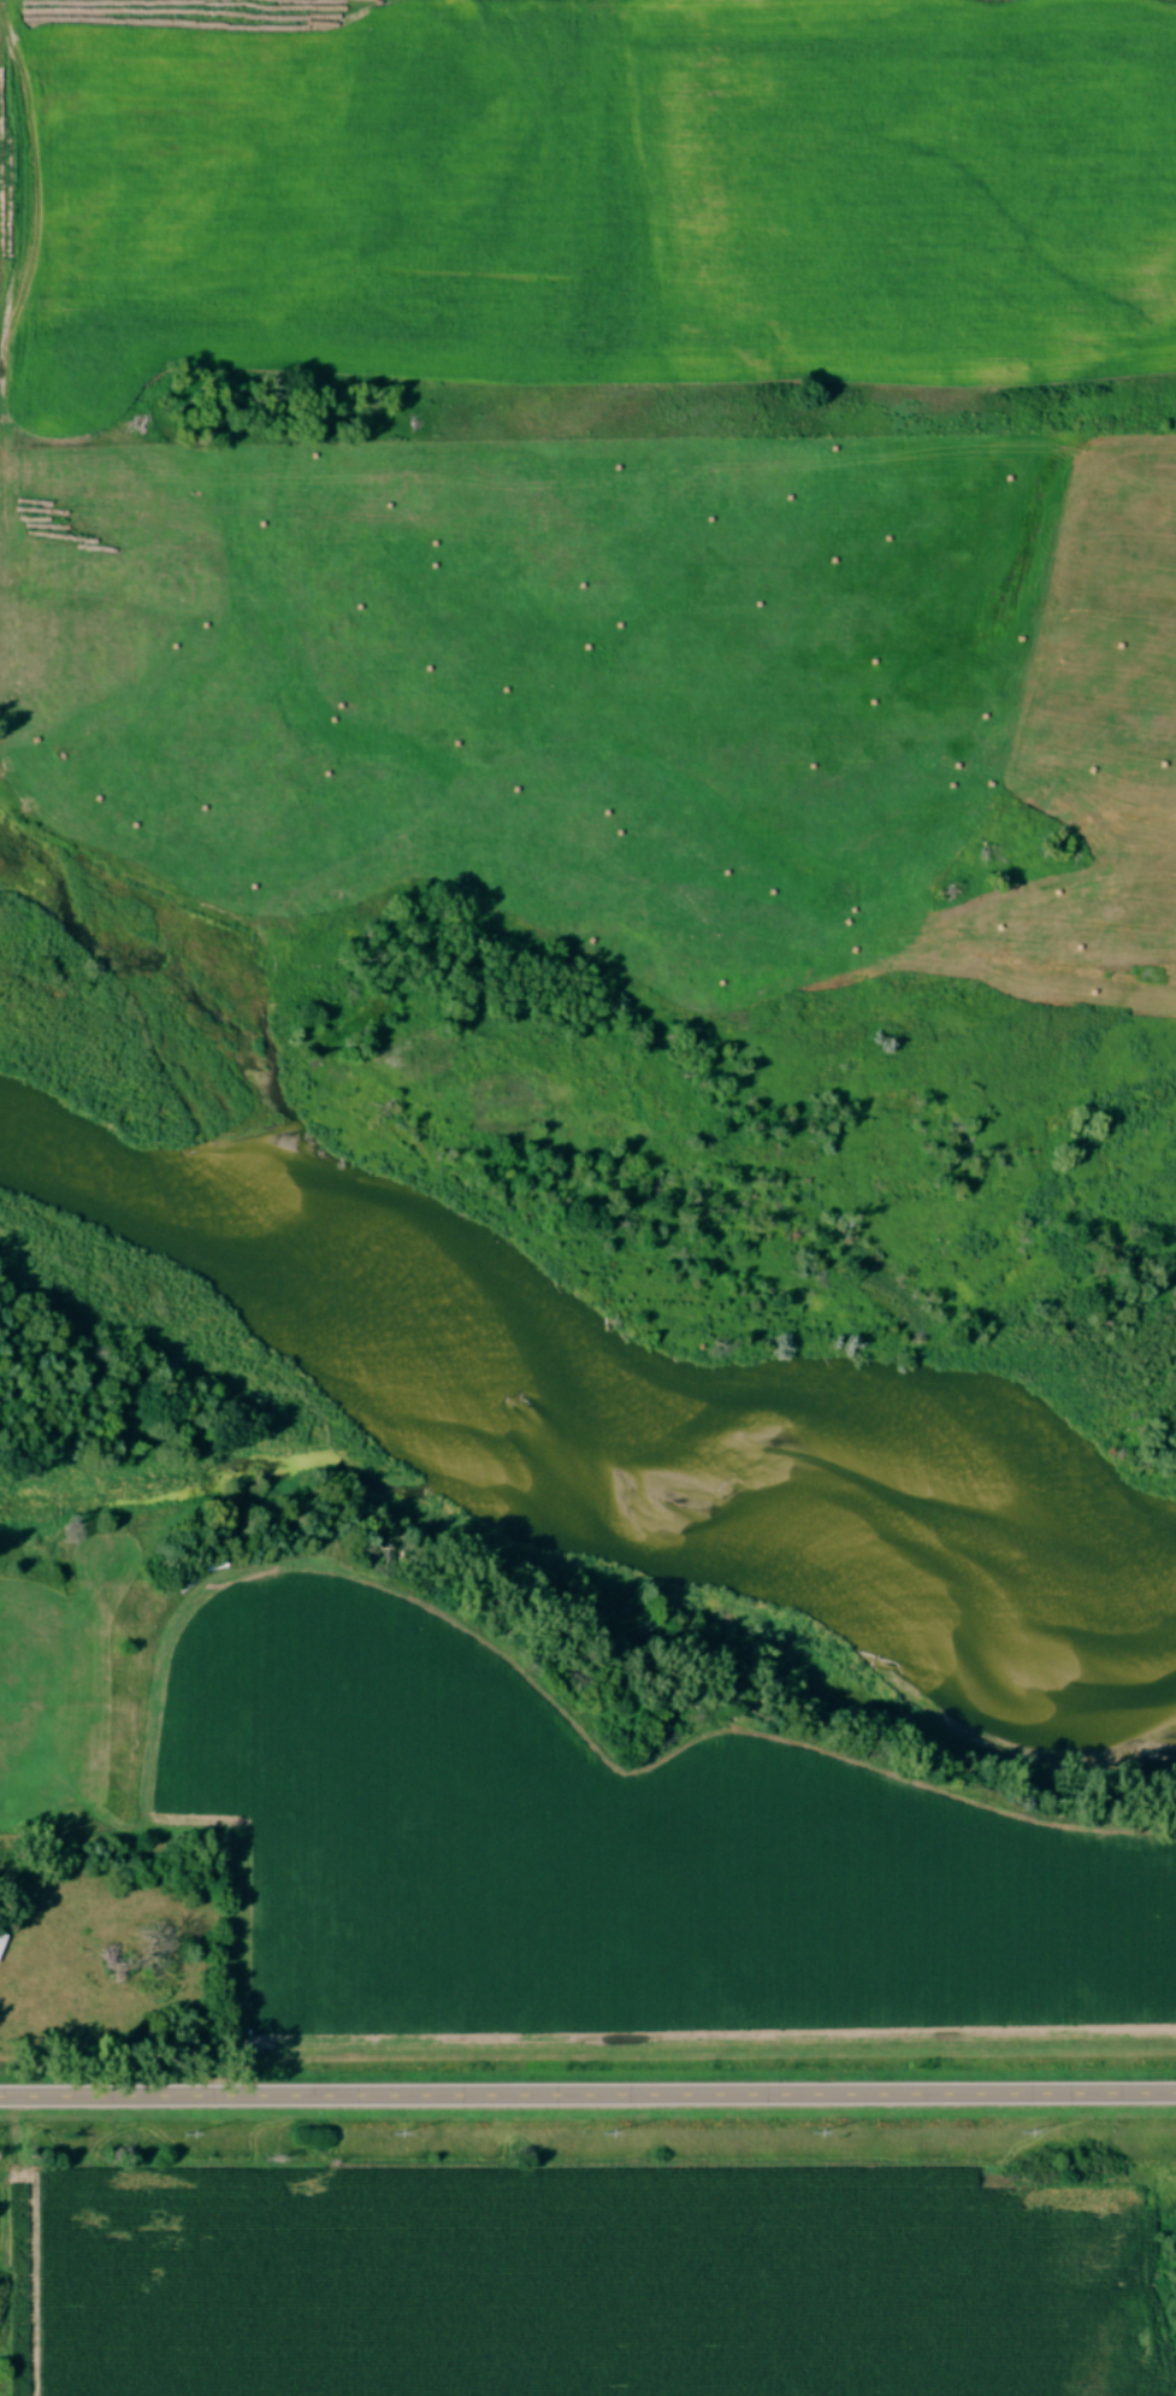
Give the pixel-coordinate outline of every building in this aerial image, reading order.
[(9,1940),(0,1937),(0,1962),(9,1940)]
